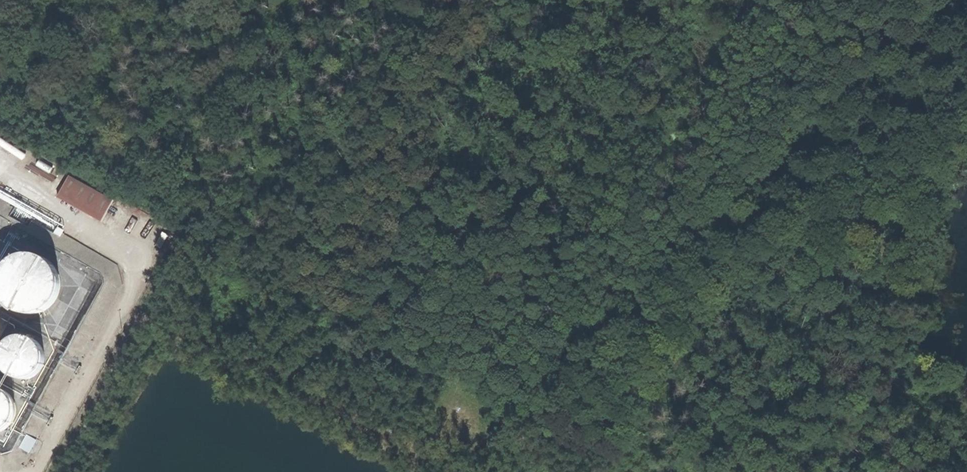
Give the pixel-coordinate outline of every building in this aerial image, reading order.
[(69,177),(58,200),(103,223),(114,201),(69,177)] [(50,307),(55,300),(58,292),(58,285),(57,277),(54,270),(50,264),(44,260),(37,256),(28,255),(21,256),(13,259),(7,264),(2,270),(0,275),(0,296),(2,300),(7,307),(11,311),(20,315),(28,316),(36,315),(43,312),(50,307)] [(43,367),(46,360),(46,353),(43,346),(39,341),(34,337),(27,335),(20,334),(13,337),(8,341),(3,347),(1,355),(2,362),(5,370),(11,375),(18,378),(25,379),(33,377),(39,373),(43,367)] [(17,412),(17,405),(15,399),(11,393),(5,389),(0,387),(0,430),(4,429),(11,425),(15,419),(17,412)] [(21,447),(31,452),(37,438),(26,434),(21,447)]
